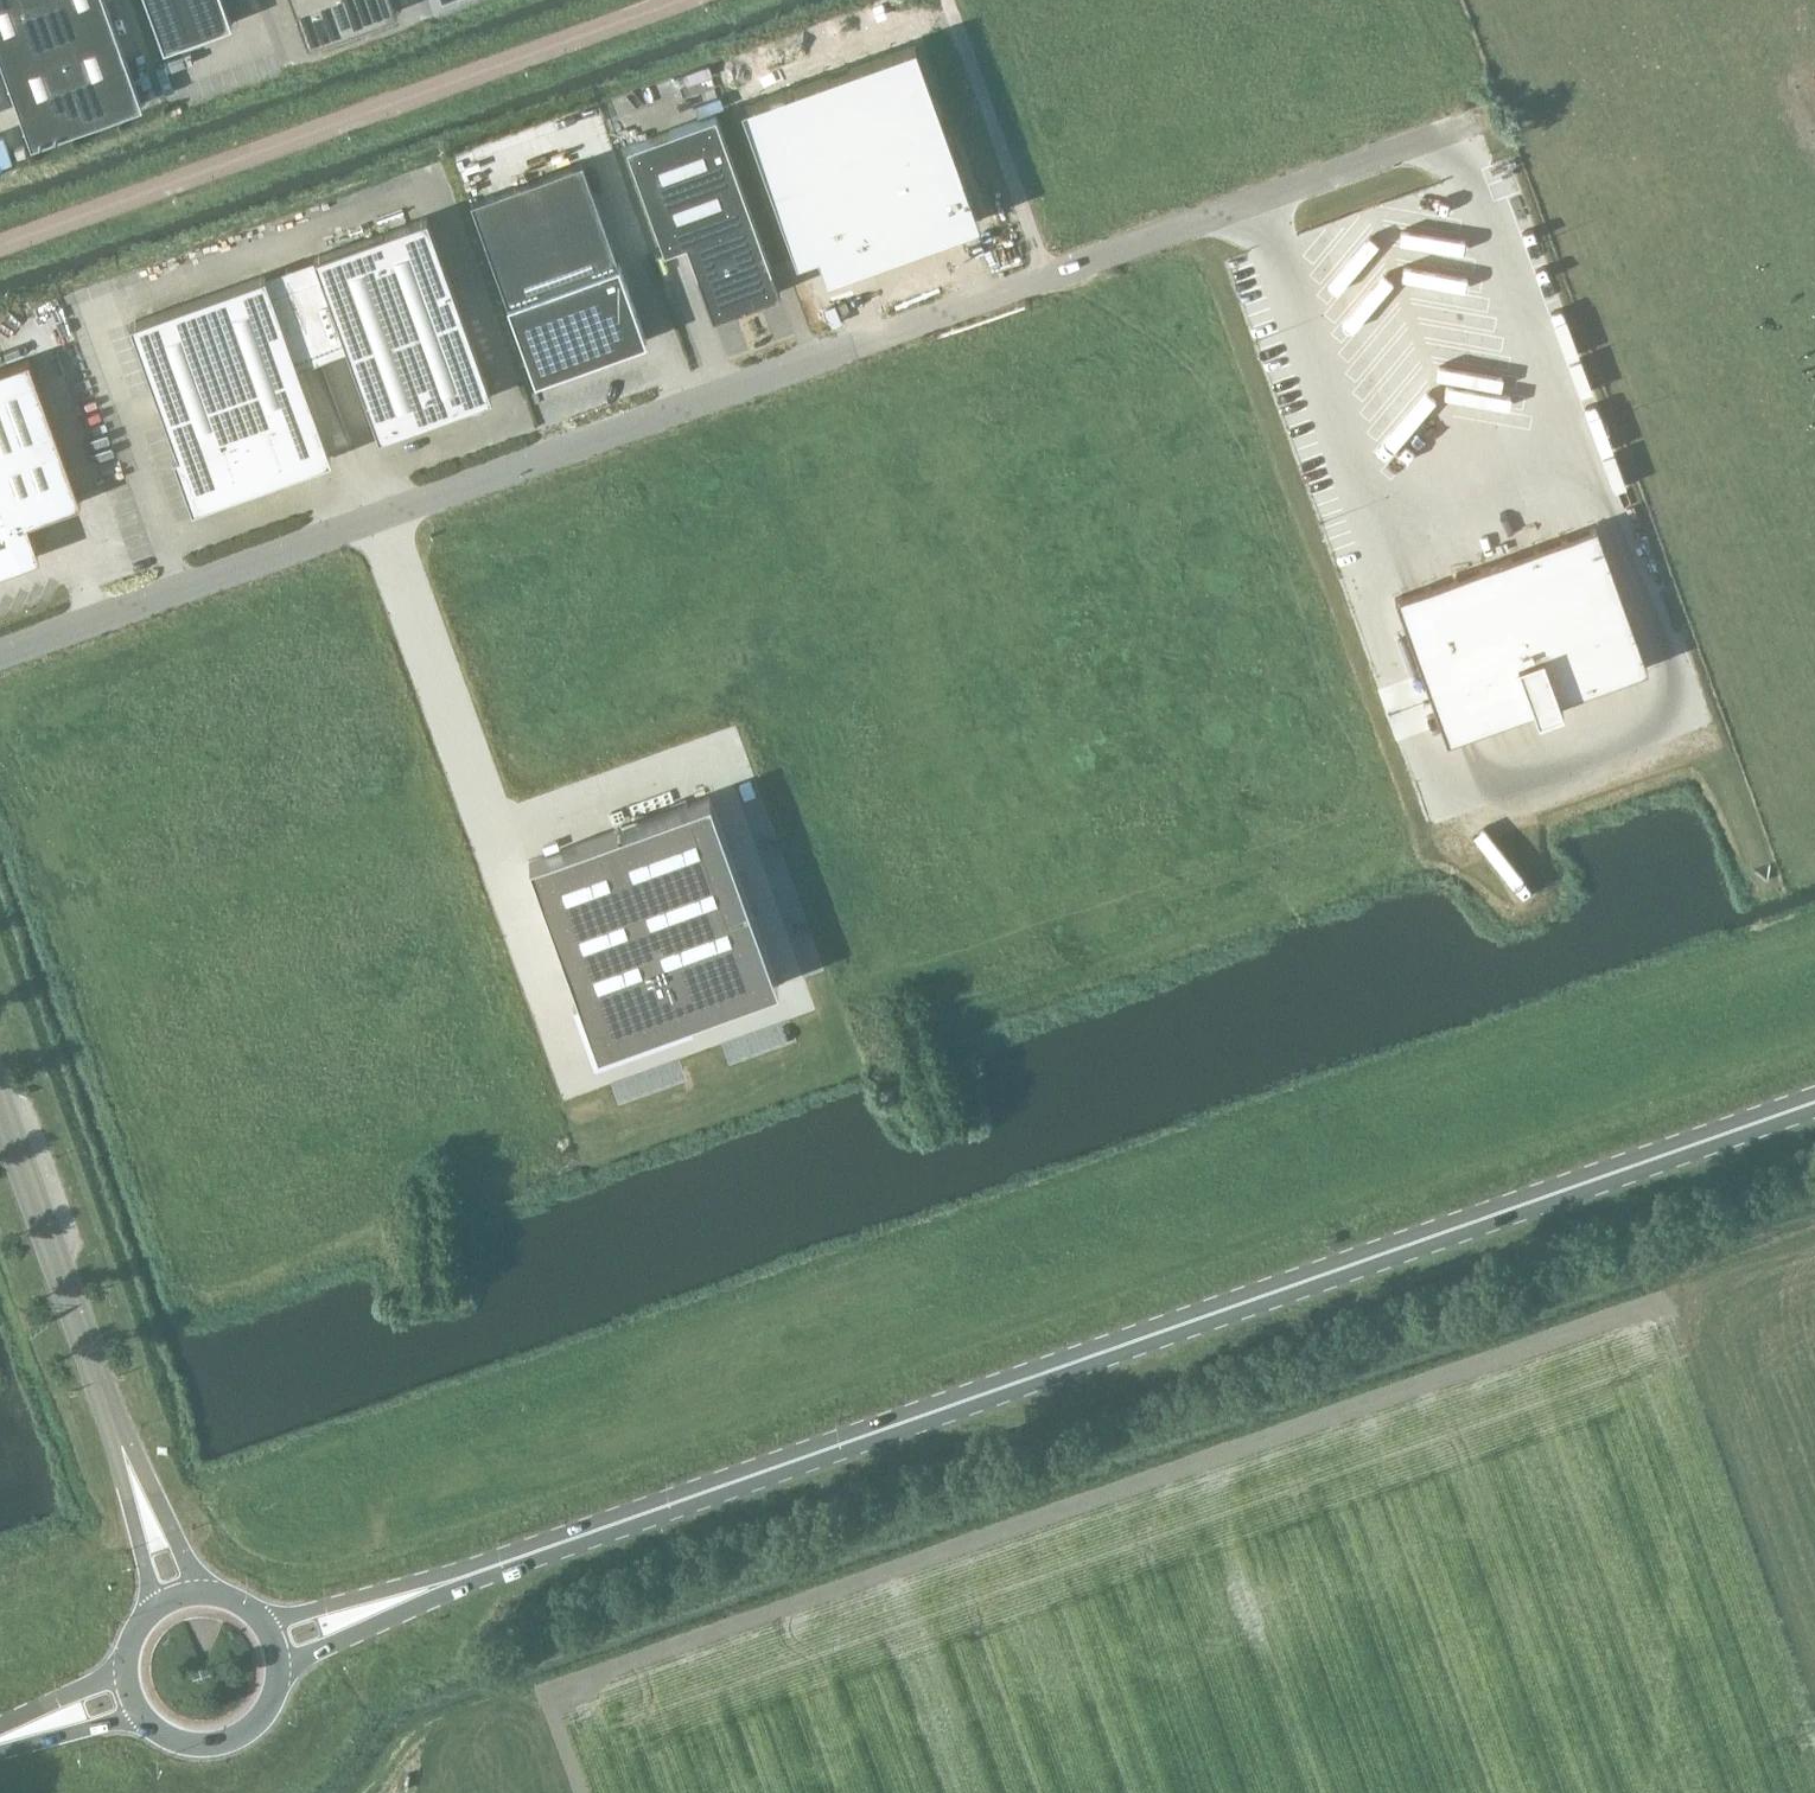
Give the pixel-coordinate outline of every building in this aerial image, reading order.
[(31,144),(143,103),(106,0),(0,0),(0,57),(31,144)] [(163,48),(232,24),(223,0),(146,0),(163,48)] [(307,43),(396,11),(392,0),(292,0),(307,43)] [(904,44),(737,102),(798,268),(815,262),(820,279),(973,223),(904,44)] [(715,113),(626,145),(664,249),(685,241),(712,316),(779,292),(715,113)] [(582,162),(470,202),(532,373),(535,372),(536,378),(575,363),(576,365),(576,366),(646,340),(646,339),(582,162)] [(427,216),(314,257),(378,437),(492,396),(427,216)] [(265,274),(130,323),(154,391),(167,425),(179,460),(182,469),(195,502),(330,454),(286,334),(265,274)] [(0,369),(0,566),(38,552),(27,521),(81,502),(77,493),(29,359),(8,366),(0,369)] [(1597,521),(1394,592),(1448,736),(1651,665),(1597,521)] [(710,795),(528,860),(568,970),(577,996),(597,1051),(778,986),(710,795)]
